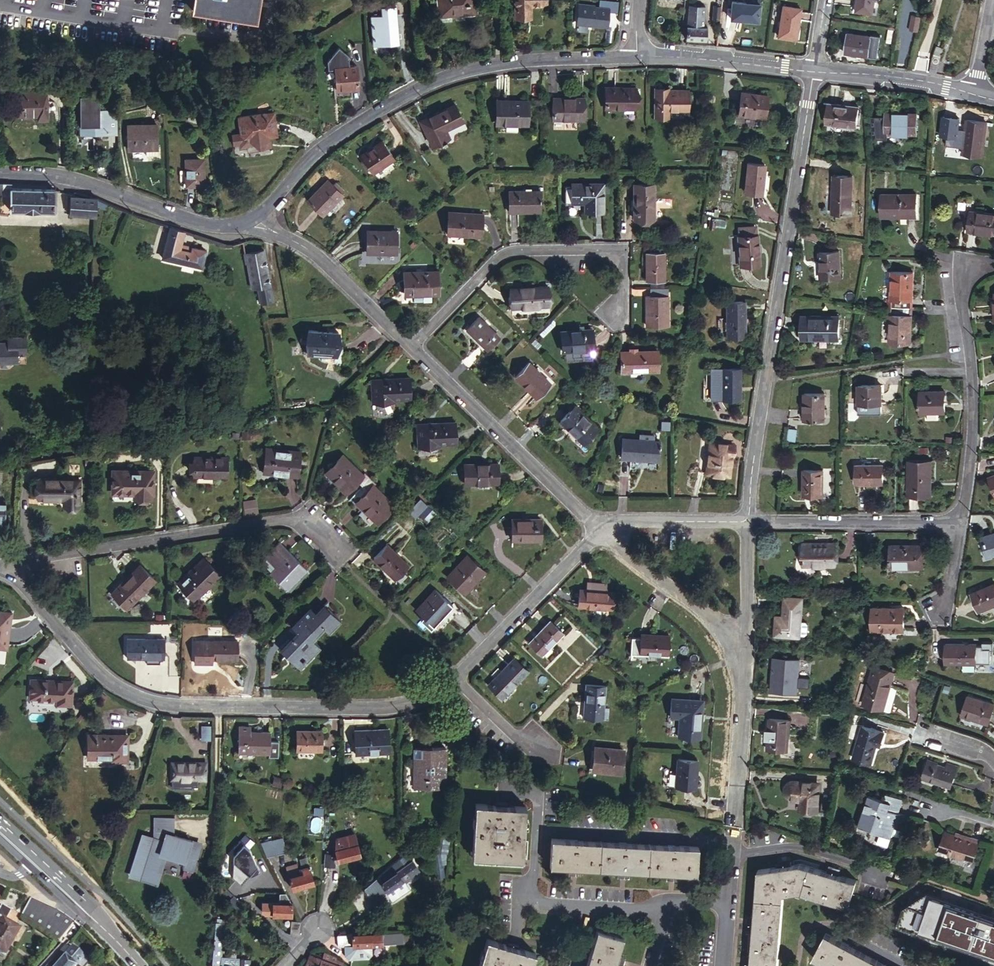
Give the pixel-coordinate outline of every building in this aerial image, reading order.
[(193,14),(256,24),(260,0),(195,0),(193,14)] [(464,0),(443,0),(444,21),(455,20),(455,13),(464,12),(464,0)] [(464,12),(464,16),(481,13),(480,0),(464,0),(464,12)] [(538,8),(552,10),(553,0),(521,0),(519,18),(530,20),(532,7),(538,8)] [(759,0),(746,0),(746,3),(733,1),(730,18),(757,21),(760,5),(758,4),(759,0)] [(875,0),(854,0),(852,11),(860,13),(860,10),(873,12),(875,0)] [(594,7),(582,5),(580,24),(606,27),(608,12),(616,13),(617,3),(599,1),(598,9),(593,8),(594,7)] [(415,4),(401,4),(401,21),(415,22),(415,4)] [(690,4),(687,37),(706,39),(707,26),(703,26),(705,5),(690,4)] [(797,38),(801,9),(783,6),(779,35),(797,38)] [(399,9),(386,9),(386,17),(376,18),(376,46),(400,46),(399,9)] [(911,28),(919,29),(922,14),(913,12),(911,28)] [(881,39),(847,33),(846,39),(844,51),(878,56),(881,39)] [(934,54),(928,73),(934,75),(940,56),(934,54)] [(358,57),(338,58),(339,79),(359,78),(358,57)] [(602,109),(634,109),(634,88),(602,88),(602,109)] [(668,110),(687,110),(687,91),(663,90),(663,88),(654,88),(654,117),(667,118),(668,110)] [(100,90),(80,90),(81,129),(91,129),(92,138),(110,138),(109,125),(111,124),(110,112),(101,112),(100,90)] [(47,119),(46,92),(15,93),(15,115),(38,114),(37,119),(47,119)] [(764,117),(766,95),(739,92),(737,114),(764,117)] [(549,99),(549,121),(583,121),(583,100),(549,99)] [(492,102),(491,126),(523,126),(523,102),(492,102)] [(854,125),(857,107),(827,103),(824,122),(854,125)] [(452,104),(416,122),(429,148),(445,140),(442,132),(461,122),(452,104)] [(119,112),(110,112),(111,124),(109,125),(110,138),(119,138),(119,112)] [(883,113),(883,133),(914,132),(914,112),(883,113)] [(269,136),(273,137),(281,136),(278,113),(243,118),(245,134),(245,136),(260,134),(260,138),(269,136)] [(962,139),(952,139),(950,154),(961,155),(961,151),(980,152),(985,120),(965,117),(962,139)] [(160,125),(128,123),(128,135),(131,136),(131,148),(159,149),(160,125)] [(91,129),(81,129),(81,139),(92,138),(91,129)] [(245,136),(245,134),(236,135),(237,144),(243,144),(244,148),(251,147),(252,147),(256,142),(264,148),(274,146),(273,137),(269,136),(260,138),(260,134),(245,136)] [(252,147),(251,147),(251,152),(265,150),(264,148),(256,142),(252,147)] [(358,156),(370,173),(390,159),(378,142),(358,156)] [(201,157),(183,159),(186,184),(203,182),(201,157)] [(743,192),(760,195),(764,166),(747,164),(743,192)] [(850,212),(851,175),(832,174),(831,211),(850,212)] [(339,196),(324,181),(304,201),(319,216),(339,196)] [(2,183),(1,198),(10,198),(11,190),(11,184),(2,183)] [(599,214),(600,185),(567,185),(567,204),(581,204),(581,214),(599,214)] [(651,186),(631,186),(631,222),(651,222),(651,186)] [(11,190),(10,198),(10,212),(55,213),(55,191),(11,190)] [(915,190),(880,191),(881,213),(915,213),(915,190)] [(505,214),(537,213),(537,192),(505,192),(505,214)] [(69,215),(94,216),(94,209),(95,199),(69,197),(69,215)] [(95,199),(94,209),(103,212),(106,203),(95,199)] [(969,210),(967,231),(993,234),(993,213),(969,210)] [(476,238),(478,216),(445,212),(443,235),(476,238)] [(183,231),(168,226),(159,258),(199,268),(203,251),(189,247),(188,248),(178,246),(183,231)] [(737,229),(738,237),(755,236),(754,228),(737,229)] [(738,266),(757,266),(756,236),(755,236),(738,237),(736,237),(738,266)] [(738,266),(736,237),(728,237),(730,267),(738,266)] [(381,241),(352,240),(351,261),(381,261),(381,241)] [(246,263),(250,289),(257,288),(259,304),(271,302),(262,250),(244,253),(246,263)] [(837,251),(817,251),(818,276),(838,276),(837,251)] [(647,283),(647,290),(663,290),(662,254),(643,255),(643,282),(647,283)] [(890,270),(889,305),(910,305),(910,298),(912,298),(912,270),(890,270)] [(436,272),(401,272),(401,294),(436,293),(436,272)] [(512,308),(549,305),(548,287),(510,290),(512,308)] [(665,327),(665,290),(663,290),(647,290),(646,290),(647,298),(643,298),(643,327),(665,327)] [(725,335),(742,338),(748,303),(731,301),(725,335)] [(910,305),(889,305),(888,339),(910,339),(911,313),(909,312),(910,305)] [(839,338),(839,314),(802,314),(802,335),(818,335),(818,338),(839,338)] [(481,356),(493,344),(472,323),(460,335),(481,356)] [(557,331),(558,350),(591,348),(589,329),(557,331)] [(305,359),(339,360),(340,333),(306,332),(305,359)] [(1,367),(8,367),(13,362),(17,362),(18,354),(26,353),(26,335),(6,335),(6,341),(6,343),(0,343),(0,366),(1,367)] [(654,371),(654,351),(617,351),(616,371),(654,371)] [(532,398),(546,384),(525,363),(510,378),(532,398)] [(706,400),(735,400),(735,370),(707,370),(706,400)] [(381,378),(368,378),(368,402),(390,402),(390,400),(408,400),(408,379),(381,379),(381,378)] [(857,382),(856,400),(879,401),(880,382),(857,382)] [(918,389),(917,411),(942,411),(943,390),(918,389)] [(822,419),(822,392),(803,392),(802,419),(822,419)] [(557,422),(580,444),(594,430),(571,407),(557,422)] [(427,422),(414,422),(414,446),(435,446),(436,443),(454,444),(454,423),(427,423),(427,422)] [(792,429),(785,428),(783,438),(790,439),(792,429)] [(646,442),(646,439),(647,434),(635,434),(634,439),(634,441),(646,442)] [(653,459),(654,440),(646,439),(646,442),(634,441),(634,439),(617,438),(616,457),(653,459)] [(706,442),(703,473),(725,474),(727,453),(729,453),(730,445),(706,442)] [(271,473),(294,475),(297,450),(262,447),(261,466),(272,467),(271,473)] [(340,455),(323,472),(343,491),(354,480),(359,485),(360,485),(367,477),(362,472),(360,475),(340,455)] [(225,457),(193,456),(192,476),(225,476),(225,457)] [(927,479),(930,479),(930,459),(907,459),(907,494),(927,494),(927,479)] [(854,463),(854,481),(881,481),(881,463),(854,463)] [(462,483),(496,482),(496,464),(461,464),(462,483)] [(821,494),(821,469),(802,469),(801,493),(821,494)] [(153,482),(153,471),(112,471),(111,493),(133,493),(133,498),(151,498),(151,482),(153,482)] [(374,483),(367,477),(360,485),(359,485),(365,491),(354,502),(374,521),(391,505),(371,486),(374,483)] [(78,481),(58,482),(38,481),(38,499),(48,499),(49,500),(63,501),(63,507),(78,507),(78,481)] [(256,497),(243,499),(245,514),(259,512),(256,497)] [(408,508),(415,515),(425,505),(418,498),(408,508)] [(420,513),(427,520),(434,513),(427,506),(420,513)] [(511,539),(539,539),(539,518),(510,518),(511,539)] [(992,539),(992,536),(981,539),(986,561),(993,559),(993,539),(992,539)] [(275,568),(272,571),(289,588),(307,570),(279,543),(265,558),(275,568)] [(372,557),(395,579),(407,566),(385,544),(372,557)] [(803,563),(834,564),(834,544),(803,544),(803,563)] [(889,566),(922,567),(922,545),(889,545),(889,566)] [(218,572),(202,555),(195,562),(196,562),(188,570),(187,570),(176,581),(192,598),(218,572)] [(483,572),(467,556),(447,577),(463,592),(483,572)] [(148,577),(131,563),(105,594),(121,608),(148,577)] [(971,594),(978,611),(993,605),(993,584),(971,594)] [(608,607),(609,591),(576,588),(575,605),(608,607)] [(451,606),(435,590),(414,611),(430,626),(451,606)] [(798,620),(800,598),(783,597),(782,616),(781,622),(775,622),(774,633),(798,635),(798,633),(798,620)] [(300,616),(317,631),(322,625),(327,630),(339,618),(323,603),(315,611),(310,606),(300,616)] [(11,645),(11,619),(7,619),(7,608),(0,608),(0,644),(11,645)] [(901,630),(901,608),(870,608),(869,629),(901,630)] [(311,637),(317,631),(300,616),(291,625),(297,631),(280,648),(299,666),(320,645),(311,637)] [(543,653),(564,631),(551,618),(529,640),(543,653)] [(804,620),(798,620),(798,633),(803,634),(805,631),(806,623),(804,620)] [(641,632),(640,650),(666,652),(667,633),(641,632)] [(144,636),(126,636),(126,655),(163,655),(163,636),(156,636),(155,639),(144,638),(144,636)] [(237,657),(238,639),(194,638),(194,661),(212,661),(213,657),(237,657)] [(976,663),(975,644),(945,645),(945,664),(976,663)] [(773,655),(771,689),(795,691),(797,657),(773,655)] [(502,696),(528,670),(513,656),(488,683),(502,696)] [(881,709),(893,673),(872,666),(860,702),(881,709)] [(73,680),(31,678),(31,698),(61,699),(61,703),(73,703),(73,680)] [(603,717),(604,684),(584,683),(582,715),(603,717)] [(984,722),(990,704),(964,694),(959,711),(976,717),(975,719),(984,722)] [(679,714),(678,734),(699,735),(700,717),(698,716),(699,698),(670,696),(669,714),(679,714)] [(466,722),(456,714),(450,721),(460,729),(466,722)] [(669,734),(678,735),(678,717),(669,716),(669,734)] [(768,717),(766,747),(786,749),(788,718),(768,717)] [(876,743),(880,732),(858,724),(848,755),(866,761),(872,742),(876,743)] [(351,751),(386,750),(386,727),(351,728),(351,751)] [(294,728),(293,748),(319,749),(319,728),(294,728)] [(267,752),(268,731),(236,730),(236,752),(267,752)] [(110,756),(110,759),(126,759),(126,734),(105,733),(104,735),(100,735),(100,732),(87,731),(86,756),(110,756)] [(593,767),(622,770),(623,747),(594,745),(593,767)] [(444,749),(421,748),(421,758),(413,758),(413,777),(421,778),(421,787),(444,787),(444,749)] [(421,748),(413,748),(413,758),(421,758),(421,748)] [(205,772),(205,756),(171,755),(171,772),(205,772)] [(696,785),(698,757),(678,756),(677,784),(696,785)] [(946,787),(953,766),(943,763),(941,767),(923,761),(918,777),(946,787)] [(275,777),(273,787),(281,789),(281,779),(275,777)] [(413,777),(413,787),(421,787),(421,778),(413,777)] [(814,807),(816,781),(793,780),(791,780),(790,780),(788,781),(786,783),(786,785),(786,787),(786,789),(787,791),(789,793),(790,793),(801,794),(800,807),(814,807)] [(868,832),(889,839),(892,828),(895,829),(899,815),(896,814),(900,800),(884,795),(882,802),(867,797),(857,826),(869,830),(868,832)] [(522,860),(526,806),(503,805),(475,804),(472,857),(522,860)] [(321,816),(322,809),(314,808),(313,816),(321,816)] [(174,819),(154,819),(154,843),(150,842),(148,851),(138,848),(130,879),(140,882),(140,884),(157,889),(160,876),(157,876),(161,859),(164,859),(183,864),(181,871),(191,873),(196,851),(187,849),(189,843),(173,839),(174,819)] [(346,839),(354,838),(352,833),(335,837),(334,847),(343,845),(343,843),(346,842),(346,839)] [(941,851),(974,863),(980,845),(972,841),(971,844),(946,835),(941,851)] [(263,842),(267,857),(286,852),(282,838),(263,842)] [(357,854),(354,838),(346,839),(346,842),(343,843),(343,845),(334,847),(336,859),(357,854)] [(245,878),(261,870),(246,839),(230,846),(245,878)] [(697,876),(699,848),(552,839),(550,867),(575,868),(624,871),(672,874),(697,876)] [(148,851),(150,842),(140,840),(138,848),(148,851)] [(258,847),(253,850),(257,857),(261,854),(258,847)] [(325,865),(334,865),(334,852),(325,852),(325,865)] [(406,852),(371,882),(364,888),(373,899),(386,888),(389,892),(393,890),(395,893),(407,883),(403,878),(418,866),(413,860),(406,852)] [(440,860),(442,862),(444,861),(444,857),(440,857),(439,852),(432,853),(434,863),(440,860)] [(443,870),(442,862),(440,860),(434,863),(436,872),(443,870)] [(297,873),(295,868),(294,864),(284,866),(286,876),(297,873)] [(307,866),(295,868),(297,873),(286,876),(290,887),(299,884),(304,883),(311,881),(307,866)] [(783,898),(813,898),(848,907),(857,881),(841,876),(818,870),(784,871),(758,871),(753,920),(750,957),(749,965),(776,965),(783,898)] [(906,906),(900,923),(993,958),(993,912),(929,890),(906,906)] [(261,902),(261,914),(289,915),(289,904),(286,897),(264,896),(264,902),(261,902)] [(58,940),(71,920),(59,914),(26,903),(19,917),(58,940)] [(0,909),(0,953),(2,954),(17,929),(4,922),(9,913),(0,908),(0,909)] [(62,943),(79,924),(71,920),(58,940),(62,943)] [(298,934),(298,923),(290,922),(290,934),(298,934)] [(213,930),(211,957),(220,957),(222,930),(213,930)] [(403,936),(402,930),(380,932),(380,944),(379,944),(380,944),(403,943),(403,942),(403,936)] [(597,930),(586,965),(615,965),(617,957),(623,938),(597,930)] [(380,944),(380,932),(351,933),(351,945),(379,944),(380,944)] [(351,945),(351,933),(337,934),(338,948),(345,947),(347,947),(347,950),(345,950),(345,957),(349,961),(369,960),(372,955),(371,945),(379,944),(351,945)] [(824,935),(812,960),(823,965),(882,965),(824,935)] [(487,938),(478,965),(532,965),(536,953),(514,946),(487,938)] [(53,958),(45,965),(85,965),(88,962),(71,947),(57,962),(53,958)] [(333,963),(334,960),(335,958),(321,953),(320,957),(311,953),(309,954),(308,954),(303,965),(316,965),(319,958),(333,963)]
